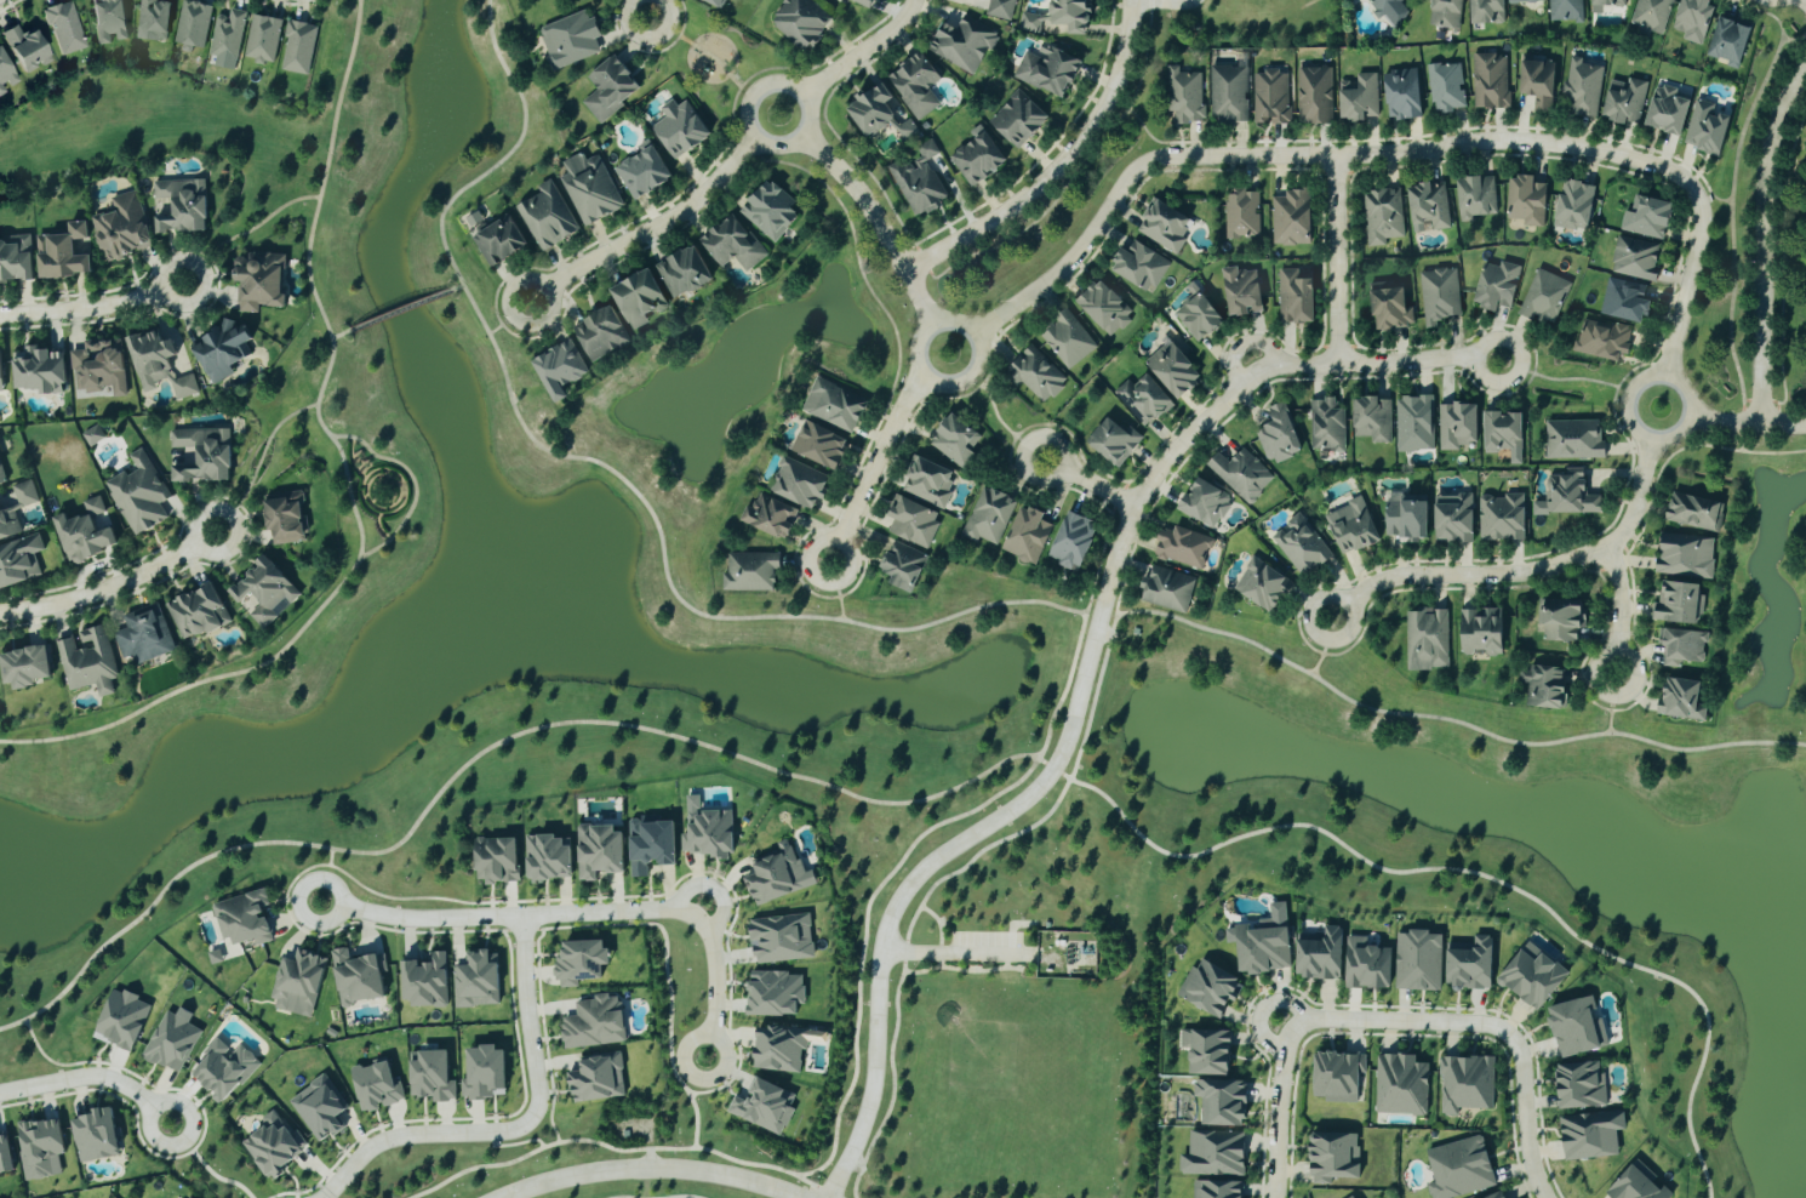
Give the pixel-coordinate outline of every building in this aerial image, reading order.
[(96,45),(113,43),(112,41),(127,39),(123,0),(91,0),(96,45)] [(167,41),(172,2),(158,0),(140,0),(136,38),(167,41)] [(213,6),(185,0),(183,0),(173,46),(192,50),(193,46),(203,48),(213,6)] [(811,0),(787,0),(769,20),(804,52),(833,21),(811,0)] [(870,9),(874,0),(849,0),(870,9)] [(1015,0),(991,0),(987,15),(1010,21),(1015,0)] [(1070,34),(1091,35),(1092,0),(1052,0),(1052,24),(1070,25),(1070,34)] [(1380,18),(1384,15),(1394,28),(1411,16),(1401,2),(1403,0),(1367,0),(1380,18)] [(1462,29),(1463,0),(1430,0),(1429,27),(1462,29)] [(1505,22),(1504,0),(1472,0),(1472,23),(1505,22)] [(1582,0),(1549,0),(1549,21),(1583,21),(1582,0)] [(1594,14),(1603,13),(1603,6),(1628,6),(1628,0),(1593,0),(1594,14)] [(1674,0),(1638,0),(1630,24),(1663,34),(1674,0)] [(1717,3),(1708,0),(1683,0),(1673,29),(1684,33),(1682,39),(1703,46),(1717,3)] [(84,49),(71,2),(44,9),(58,56),(84,49)] [(246,12),(230,9),(228,17),(216,15),(209,56),(237,61),(246,12)] [(603,37),(596,16),(589,19),(586,11),(538,27),(553,70),(601,54),(596,39),(603,37)] [(1041,33),(1043,16),(1021,13),(1019,29),(1041,33)] [(244,57),(254,59),(254,61),(273,65),(282,20),(252,14),(244,57)] [(975,76),(998,33),(964,16),(958,29),(944,22),(929,51),(975,76)] [(1710,56),(1729,60),(1728,67),(1742,70),(1752,25),(1719,18),(1710,56)] [(308,75),(318,26),(290,21),(280,69),(308,75)] [(1,34),(24,74),(40,64),(42,67),(52,61),(34,29),(22,36),(16,25),(1,34)] [(1014,79),(1066,100),(1082,59),(1045,45),(1040,58),(1024,52),(1014,79)] [(0,48),(0,96),(7,92),(6,89),(19,82),(0,48)] [(918,121),(941,106),(929,88),(941,80),(923,52),(887,76),(918,121)] [(1508,58),(1496,58),(1496,53),(1472,54),(1473,108),(1509,108),(1508,58)] [(582,102),(598,123),(643,90),(616,55),(587,77),(597,90),(582,102)] [(1597,117),(1603,67),(1583,65),(1583,58),(1569,57),(1563,113),(1597,117)] [(1535,111),(1554,112),(1556,62),(1522,61),(1521,95),(1535,95),(1535,111)] [(1460,63),(1427,65),(1430,104),(1435,104),(1436,113),(1464,110),(1460,63)] [(1203,73),(1181,73),(1181,66),(1171,66),(1171,123),(1204,123),(1203,73)] [(1248,122),(1247,66),(1211,67),(1212,123),(1248,122)] [(1333,123),(1332,68),(1297,68),(1298,124),(1333,123)] [(1422,118),(1420,70),(1387,71),(1388,120),(1422,118)] [(1289,71),(1253,72),(1254,124),(1290,124),(1289,71)] [(1378,118),(1377,73),(1356,74),(1356,82),(1340,82),(1341,120),(1378,118)] [(1638,126),(1649,82),(1629,78),(1628,84),(1612,80),(1603,118),(1638,126)] [(847,108),(868,138),(904,113),(883,83),(847,108)] [(1692,99),(1676,96),(1677,90),(1656,85),(1647,127),(1684,135),(1692,99)] [(988,122),(1019,150),(1050,117),(1019,89),(988,122)] [(665,119),(653,125),(672,160),(710,139),(689,99),(676,106),(673,101),(660,108),(665,119)] [(1732,117),(1714,112),(1716,104),(1696,99),(1684,146),(1722,156),(1732,117)] [(902,140),(918,132),(911,119),(895,126),(902,140)] [(949,155),(968,188),(1008,165),(983,123),(968,132),(973,140),(949,155)] [(614,169),(635,202),(673,177),(648,139),(637,147),(641,152),(614,169)] [(913,219),(939,207),(937,202),(947,198),(929,160),(940,155),(932,139),(915,147),(919,155),(890,169),(913,219)] [(582,226),(624,209),(601,154),(586,161),(582,153),(563,161),(568,174),(561,177),(582,226)] [(1523,226),(1545,227),(1546,184),(1536,183),(1536,177),(1510,176),(1509,219),(1524,220),(1523,226)] [(1460,222),(1472,222),(1472,215),(1496,214),(1495,177),(1459,178),(1460,222)] [(581,232),(553,178),(537,186),(540,194),(517,206),(541,253),(581,232)] [(153,182),(154,200),(171,199),(171,215),(155,216),(156,233),(207,231),(206,179),(153,182)] [(1597,186),(1564,179),(1555,226),(1587,233),(1597,186)] [(740,212),(774,244),(803,213),(770,181),(740,212)] [(1409,186),(1414,225),(1430,223),(1431,231),(1451,228),(1444,181),(1409,186)] [(1272,245),(1312,245),(1311,190),(1285,190),(1286,197),(1271,197),(1272,245)] [(1367,247),(1385,246),(1385,239),(1403,238),(1401,190),(1366,191),(1367,247)] [(150,251),(138,191),(109,197),(112,213),(93,217),(102,261),(150,251)] [(1225,238),(1258,238),(1259,192),(1226,191),(1225,238)] [(1620,230),(1667,241),(1675,203),(1635,195),(1631,212),(1624,211),(1620,230)] [(1135,231),(1173,254),(1194,222),(1156,198),(1135,231)] [(471,237),(491,269),(530,245),(509,213),(471,237)] [(767,256),(734,214),(700,240),(721,268),(735,258),(746,273),(767,256)] [(37,237),(40,279),(91,275),(90,256),(75,257),(74,241),(88,239),(87,221),(68,223),(69,234),(37,237)] [(1609,272),(1658,284),(1661,270),(1655,269),(1661,246),(1618,235),(1609,272)] [(31,238),(0,239),(0,282),(33,281),(31,238)] [(1111,270),(1154,293),(1171,261),(1128,238),(1111,270)] [(656,265),(676,301),(713,280),(694,244),(656,265)] [(285,255),(236,253),(235,281),(239,281),(238,312),(258,313),(258,306),(286,307),(287,295),(283,295),(285,255)] [(1498,306),(1512,309),(1522,266),(1500,261),(1498,268),(1484,265),(1475,304),(1498,310),(1498,306)] [(1257,267),(1223,271),(1230,317),(1263,312),(1257,267)] [(631,332),(649,324),(645,316),(668,306),(651,269),(611,287),(631,332)] [(1315,279),(1298,280),(1298,269),(1278,270),(1279,324),(1316,323),(1315,279)] [(1420,271),(1424,329),(1438,328),(1437,319),(1460,317),(1457,269),(1420,271)] [(1572,283),(1537,269),(1518,313),(1553,328),(1572,283)] [(1076,301),(1110,338),(1134,315),(1100,278),(1076,301)] [(1653,290),(1606,282),(1601,315),(1648,323),(1653,290)] [(1371,291),(1376,332),(1415,327),(1413,309),(1408,310),(1405,287),(1371,291)] [(1195,344),(1222,328),(1202,294),(1175,310),(1195,344)] [(593,364),(632,343),(612,305),(573,327),(593,364)] [(1067,371),(1096,348),(1067,311),(1038,334),(1067,371)] [(213,386),(234,374),(230,367),(251,355),(245,344),(253,339),(245,324),(237,328),(233,320),(190,344),(213,386)] [(1620,361),(1621,355),(1628,356),(1632,328),(1579,320),(1574,354),(1620,361)] [(128,339),(143,393),(156,390),(154,383),(169,379),(175,401),(198,394),(193,375),(175,380),(169,358),(183,354),(177,334),(157,340),(155,332),(128,339)] [(1144,362),(1180,400),(1204,377),(1168,339),(1144,362)] [(566,387),(588,376),(571,340),(533,359),(555,404),(570,397),(566,387)] [(72,351),(76,393),(111,389),(112,398),(126,397),(122,341),(85,344),(85,350),(72,351)] [(1067,383),(1032,346),(1007,369),(1042,406),(1067,383)] [(15,390),(40,389),(40,395),(66,394),(63,349),(25,351),(25,353),(13,353),(15,390)] [(1128,380),(1113,392),(1144,429),(1174,404),(1148,373),(1133,386),(1128,380)] [(802,411),(854,433),(868,399),(816,377),(802,411)] [(1395,398),(1396,452),(1434,451),(1433,397),(1395,398)] [(1309,451),(1344,452),(1345,409),(1335,409),(1335,400),(1310,399),(1309,451)] [(1391,399),(1354,399),(1354,437),(1371,437),(1371,443),(1391,444),(1391,399)] [(1302,454),(1287,402),(1268,407),(1273,424),(1254,430),(1265,465),(1302,454)] [(1439,451),(1459,451),(1459,444),(1479,445),(1479,405),(1439,404),(1439,451)] [(963,471),(978,454),(972,449),(982,437),(954,413),(929,443),(963,471)] [(1522,413),(1486,414),(1487,452),(1510,452),(1510,464),(1523,464),(1522,413)] [(1119,469),(1141,441),(1109,415),(1086,443),(1119,469)] [(837,471),(850,440),(805,420),(791,451),(837,471)] [(1601,421),(1546,422),(1547,460),(1607,458),(1607,441),(1601,441),(1601,421)] [(105,439),(97,425),(81,434),(89,448),(105,439)] [(170,433),(172,484),(229,481),(228,430),(170,433)] [(1205,467),(1250,506),(1274,477),(1242,449),(1229,463),(1217,453),(1205,467)] [(104,479),(137,532),(179,507),(147,452),(104,479)] [(815,511),(830,477),(783,457),(768,491),(815,511)] [(958,473),(918,457),(904,491),(944,508),(958,473)] [(1602,496),(1586,496),(1586,468),(1567,469),(1567,476),(1547,476),(1547,502),(1533,502),(1533,515),(1602,514),(1602,496)] [(1177,510),(1214,531),(1233,497),(1199,478),(1190,495),(1187,494),(1177,510)] [(44,525),(29,479),(0,488),(0,539),(44,525)] [(996,548),(1017,501),(984,485),(962,532),(996,548)] [(786,541),(799,510),(756,491),(742,522),(786,541)] [(1480,497),(1480,541),(1518,542),(1518,530),(1526,530),(1526,494),(1505,494),(1505,497),(1480,497)] [(1719,532),(1724,502),(1672,494),(1667,523),(1719,532)] [(942,515),(897,495),(887,516),(894,519),(888,532),(926,549),(942,515)] [(1386,537),(1400,536),(1400,542),(1428,542),(1427,496),(1385,497),(1386,537)] [(263,502),(302,497),(308,546),(269,550),(263,502)] [(1325,514),(1342,557),(1380,542),(1363,499),(1325,514)] [(55,519),(68,561),(115,546),(101,503),(55,519)] [(1054,526),(1043,521),(1045,515),(1023,505),(1002,551),(1036,566),(1054,526)] [(1048,559),(1080,573),(1101,526),(1069,512),(1048,559)] [(1271,538),(1303,579),(1333,557),(1299,513),(1283,525),(1284,528),(1271,538)] [(1202,571),(1212,539),(1175,527),(1173,533),(1162,530),(1154,556),(1202,571)] [(41,577),(34,554),(44,551),(39,534),(0,546),(0,590),(41,577)] [(1711,579),(1715,539),(1662,534),(1658,573),(1711,579)] [(929,556),(893,541),(880,571),(894,577),(890,585),(912,595),(929,556)] [(774,592),(775,570),(780,570),(780,554),(729,553),(729,572),(723,572),(722,591),(774,592)] [(225,591),(264,557),(298,597),(259,631),(225,591)] [(1234,589),(1272,615),(1288,591),(1282,587),(1287,579),(1255,557),(1234,589)] [(1186,615),(1196,579),(1149,565),(1142,589),(1145,590),(1142,602),(1186,615)] [(166,604),(212,581),(233,624),(185,646),(166,604)] [(1702,584),(1661,582),(1658,622),(1699,624),(1702,584)] [(1540,641),(1578,643),(1579,629),(1585,629),(1586,601),(1542,600),(1540,641)] [(176,651),(164,619),(157,621),(152,606),(123,616),(127,629),(113,634),(122,659),(132,656),(136,666),(176,651)] [(1463,610),(1464,655),(1505,654),(1504,609),(1463,610)] [(1407,670),(1449,670),(1448,610),(1406,610),(1407,670)] [(68,692),(96,685),(99,698),(113,694),(110,681),(118,679),(104,625),(78,632),(82,645),(92,643),(93,646),(75,650),(72,635),(55,639),(68,692)] [(1681,668),(1681,661),(1703,663),(1704,644),(1708,644),(1708,632),(1660,630),(1659,644),(1664,645),(1663,667),(1681,668)] [(48,647),(0,653),(0,654),(4,685),(13,684),(13,687),(52,682),(48,647)] [(1527,683),(1526,708),(1565,709),(1567,669),(1520,668),(1519,683),(1527,683)] [(1706,721),(1707,709),(1699,708),(1702,682),(1664,678),(1660,716),(1706,721)] [(687,817),(688,835),(682,835),(683,857),(734,855),(732,811),(703,812),(703,817),(687,817)] [(676,819),(630,820),(631,879),(647,878),(647,865),(658,864),(658,866),(677,866),(676,819)] [(624,833),(615,833),(615,826),(578,826),(579,883),(596,882),(596,874),(624,873),(624,833)] [(526,838),(527,882),(573,880),(571,847),(564,847),(564,836),(526,838)] [(519,884),(518,839),(475,840),(476,881),(487,881),(487,884),(519,884)] [(752,861),(756,875),(745,878),(755,907),(818,886),(813,871),(803,874),(791,839),(777,843),(779,852),(752,861)] [(227,948),(254,941),(256,946),(274,941),(267,914),(272,912),(266,890),(216,903),(227,948)] [(1291,971),(1288,903),(1270,904),(1271,920),(1259,920),(1259,927),(1225,929),(1225,944),(1238,943),(1240,974),(1291,971)] [(755,966),(815,959),(809,914),(750,921),(755,966)] [(1298,941),(1297,979),(1342,980),(1344,927),(1325,927),(1324,942),(1298,941)] [(1441,991),(1442,933),(1398,933),(1397,990),(1441,991)] [(1492,989),(1493,936),(1474,936),(1474,952),(1448,951),(1448,988),(1492,989)] [(1346,988),(1391,991),(1394,949),(1366,947),(1366,938),(1349,937),(1346,988)] [(1569,972),(1527,941),(1498,982),(1540,1012),(1569,972)] [(563,943),(563,956),(556,957),(557,988),(578,988),(578,981),(603,980),(603,966),(608,966),(608,942),(563,943)] [(385,1000),(380,957),(349,960),(348,949),(333,951),(339,1005),(385,1000)] [(211,965),(222,962),(218,950),(207,953),(211,965)] [(270,1009),(312,1019),(326,957),(298,950),(295,961),(281,958),(270,1009)] [(453,967),(455,1007),(500,1006),(499,965),(491,965),(490,952),(468,953),(468,966),(453,967)] [(446,953),(428,954),(428,962),(403,962),(404,1007),(447,1006),(446,953)] [(1223,1019),(1232,999),(1234,1000),(1244,980),(1201,961),(1197,970),(1191,967),(1176,998),(1223,1019)] [(804,1005),(804,974),(750,973),(749,1017),(799,1017),(799,1005),(804,1005)] [(94,1040),(133,1053),(151,1003),(111,990),(94,1040)] [(625,1043),(620,994),(594,997),(595,1001),(575,1003),(576,1017),(563,1018),(566,1049),(625,1043)] [(1561,1060),(1604,1049),(1591,998),(1548,1009),(1561,1060)] [(176,1076),(202,1032),(187,1023),(192,1015),(179,1007),(174,1016),(167,1011),(141,1055),(176,1076)] [(755,1070),(800,1074),(803,1051),(808,1051),(810,1030),(760,1025),(755,1070)] [(1233,1033),(1180,1030),(1179,1048),(1190,1048),(1189,1075),(1231,1077),(1233,1033)] [(233,1053),(217,1038),(202,1054),(207,1059),(191,1076),(222,1105),(260,1064),(241,1045),(233,1053)] [(468,1080),(460,1080),(461,1100),(493,1099),(493,1091),(507,1090),(505,1048),(467,1049),(468,1080)] [(448,1052),(409,1053),(410,1101),(456,1100),(455,1081),(449,1082),(448,1052)] [(626,1097),(620,1053),(579,1058),(581,1072),(570,1073),(574,1104),(626,1097)] [(1315,1097),(1325,1098),(1325,1103),(1361,1104),(1363,1055),(1317,1053),(1315,1097)] [(1375,1114),(1428,1116),(1429,1064),(1416,1064),(1416,1056),(1377,1055),(1375,1114)] [(1458,1109),(1493,1110),(1494,1059),(1442,1057),(1440,1116),(1458,1116),(1458,1109)] [(388,1060),(371,1064),(371,1065),(351,1070),(361,1112),(405,1102),(401,1084),(394,1086),(388,1060)] [(1559,1109),(1607,1108),(1606,1082),(1601,1082),(1601,1064),(1558,1065),(1559,1109)] [(318,1145),(344,1127),(337,1117),(348,1109),(326,1076),(288,1100),(318,1145)] [(783,1137),(795,1108),(782,1102),(786,1090),(756,1078),(746,1101),(734,1096),(727,1113),(783,1137)] [(1247,1127),(1248,1083),(1195,1081),(1194,1098),(1202,1098),(1201,1126),(1247,1127)] [(266,1127),(243,1143),(267,1179),(310,1150),(296,1131),(291,1135),(273,1110),(260,1119),(266,1127)] [(120,1157),(114,1111),(72,1117),(78,1163),(120,1157)] [(1620,1157),(1618,1131),(1626,1131),(1625,1113),(1561,1117),(1564,1161),(1620,1157)] [(24,1181),(60,1177),(57,1155),(64,1154),(60,1120),(17,1125),(24,1181)] [(1180,1176),(1245,1175),(1245,1132),(1189,1133),(1190,1157),(1180,1157),(1180,1176)] [(1361,1135),(1312,1134),(1310,1185),(1330,1185),(1331,1179),(1359,1180),(1361,1135)] [(13,1173),(8,1135),(0,1136),(0,1175),(13,1173)] [(1435,1184),(1428,1186),(1431,1197),(1457,1197),(1497,1187),(1484,1136),(1427,1151),(1435,1184)] [(1606,1193),(1611,1197),(1671,1197),(1636,1163),(1606,1193)] [(1193,1182),(1193,1197),(1244,1197),(1244,1183),(1193,1182)]
